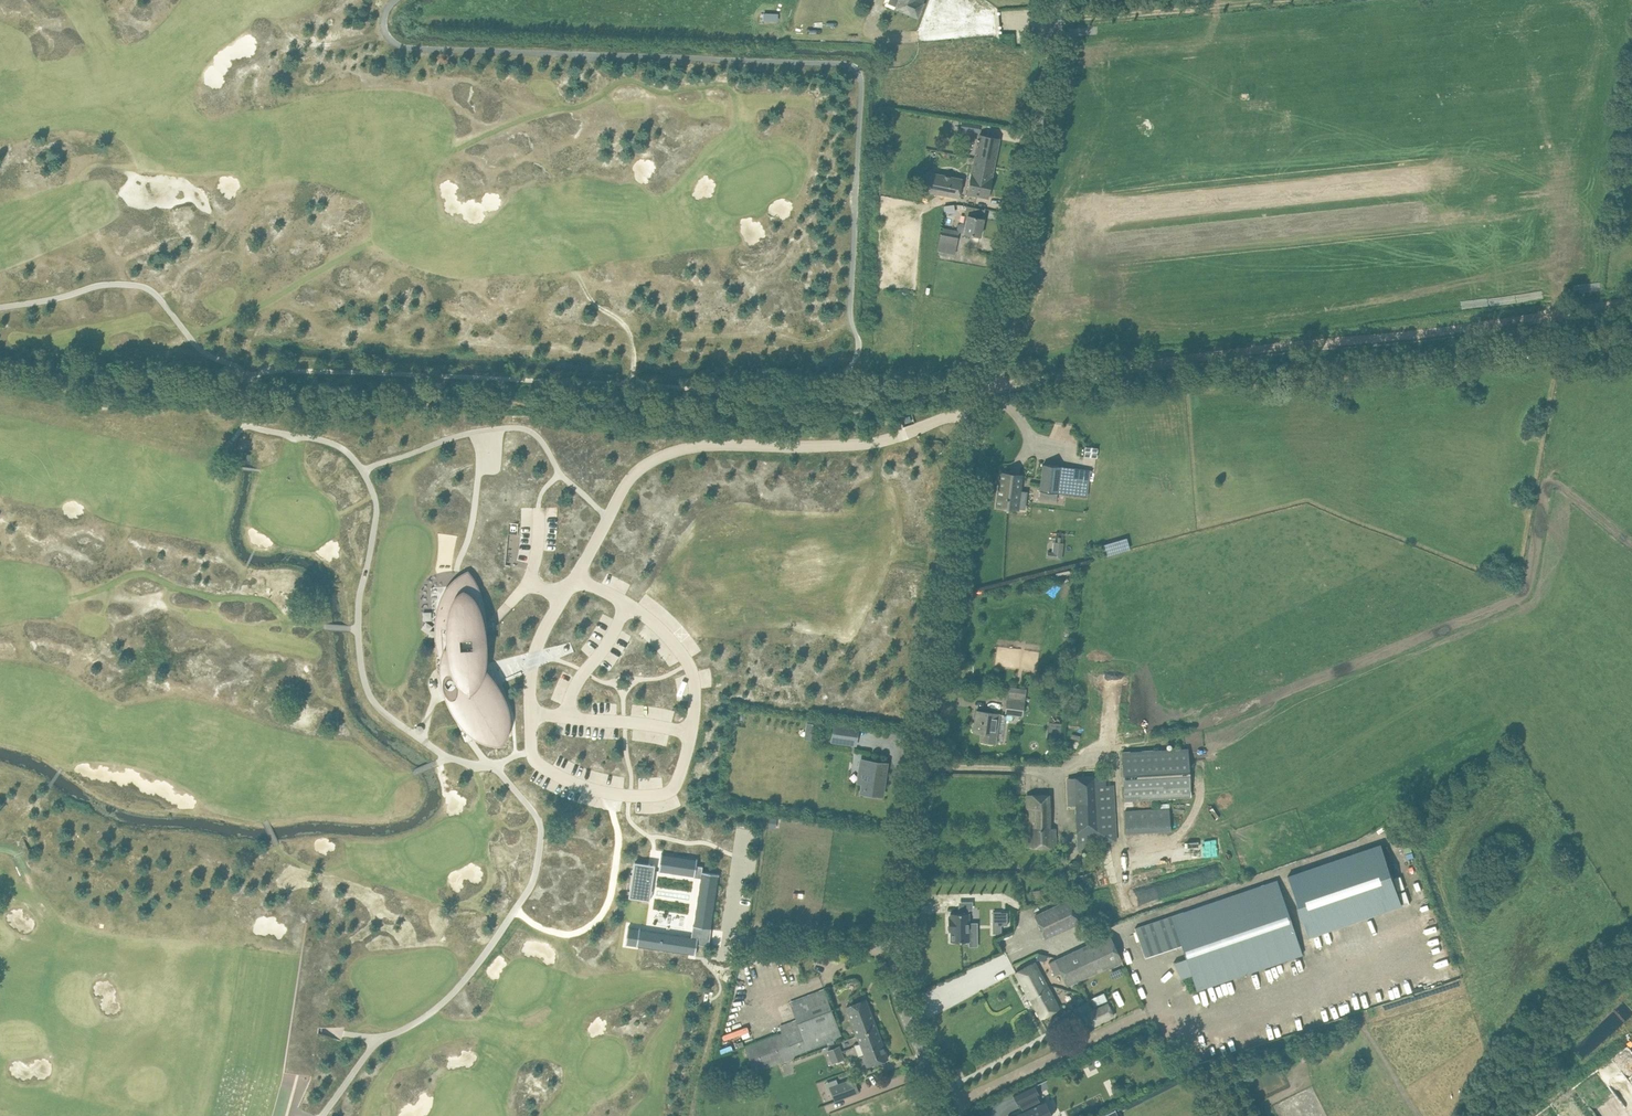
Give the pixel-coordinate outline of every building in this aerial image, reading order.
[(899,8),(917,16),(924,0),(899,0),(896,7),(899,8)] [(762,12),(761,20),(775,20),(775,12),(762,12)] [(962,121),(961,129),(979,132),(980,124),(962,121)] [(999,139),(980,135),(972,174),(971,173),(967,193),(976,195),(988,197),(992,178),(991,177),(999,139)] [(925,179),(922,191),(948,196),(959,198),(962,179),(951,177),(926,172),(925,179)] [(955,214),(956,207),(957,205),(953,205),(953,207),(944,206),(943,213),(955,214)] [(985,208),(974,206),(973,207),(966,206),(963,222),(966,223),(964,233),(980,236),(983,219),(985,208)] [(941,231),(938,250),(939,250),(939,251),(947,253),(955,254),(959,234),(941,231)] [(1043,464),(1039,499),(1050,500),(1058,501),(1059,493),(1084,496),(1086,483),(1081,482),(1083,469),(1043,464)] [(997,506),(1017,509),(1021,475),(1002,473),(997,506)] [(1062,559),(1063,547),(1063,542),(1054,541),(1052,551),(1047,551),(1047,557),(1062,559)] [(440,642),(435,643),(437,674),(457,721),(466,742),(482,735),(508,724),(490,681),(485,684),(479,671),(481,671),(477,598),(474,591),(469,586),(462,584),(455,587),(450,591),(447,596),(445,602),(446,615),(453,627),(440,627),(441,636),(440,636),(440,642)] [(1112,697),(1117,676),(1107,673),(1102,695),(1112,697)] [(1005,713),(1023,716),(1026,694),(1008,691),(1005,713)] [(999,714),(992,713),(977,710),(974,732),(982,733),(980,741),(995,743),(999,714)] [(856,746),(859,726),(834,722),(831,742),(856,746)] [(1188,748),(1122,752),(1125,801),(1191,798),(1188,748)] [(859,793),(884,797),(888,762),(860,758),(856,783),(861,783),(859,793)] [(1117,841),(1113,771),(1098,772),(1098,769),(1083,769),(1083,776),(1075,776),(1066,778),(1068,805),(1076,807),(1078,850),(1096,849),(1096,843),(1113,842),(1113,841),(1117,841)] [(1049,794),(1038,794),(1027,795),(1028,847),(1057,846),(1056,828),(1050,828),(1049,794)] [(1125,831),(1169,830),(1168,808),(1124,810),(1125,831)] [(1402,905),(1381,844),(1287,876),(1308,937),(1402,905)] [(628,927),(625,945),(626,945),(626,944),(636,946),(636,947),(637,947),(637,946),(694,955),(695,955),(697,944),(709,946),(711,928),(718,875),(719,875),(719,874),(702,872),(703,866),(696,865),(697,859),(696,859),(662,854),(661,853),(658,872),(660,872),(660,871),(693,876),(693,877),(701,878),(694,925),(693,925),(691,937),(640,929),(640,928),(639,928),(639,929),(629,927),(628,927)] [(634,862),(629,898),(650,901),(655,865),(634,862)] [(1069,873),(1067,873),(1061,875),(1063,883),(1061,884),(1062,887),(1065,887),(1066,892),(1074,890),(1070,875),(1069,873)] [(1092,889),(1088,874),(1078,876),(1080,883),(1077,884),(1078,889),(1081,888),(1081,891),(1092,889)] [(1172,916),(1135,928),(1136,931),(1139,941),(1144,957),(1181,944),(1186,959),(1192,975),(1197,990),(1302,954),(1277,880),(1172,916)] [(1047,901),(1045,889),(1033,891),(1035,904),(1047,901)] [(935,897),(923,896),(923,910),(934,911),(935,897)] [(1080,923),(1069,901),(1068,900),(1035,915),(1046,938),(1080,923)] [(950,917),(948,917),(949,931),(951,931),(951,941),(969,941),(969,931),(975,931),(975,923),(969,923),(969,913),(965,913),(965,908),(959,908),(959,913),(950,913),(950,917)] [(1122,960),(1110,934),(1055,959),(1050,962),(1056,974),(1061,971),(1068,985),(1122,960)] [(1038,953),(1036,959),(1045,962),(1047,955),(1038,953)] [(1048,987),(1035,962),(1025,967),(1015,972),(1029,998),(1048,987)] [(1059,1008),(1048,987),(1029,998),(1041,1018),(1059,1008)] [(782,1033),(791,1055),(832,1040),(842,1036),(824,989),(790,1002),(797,1020),(780,1026),(782,1033)] [(876,1028),(865,999),(846,1006),(857,1035),(876,1028)] [(1113,1016),(1108,1003),(1087,1013),(1093,1025),(1113,1016)] [(876,1028),(857,1035),(864,1055),(858,1057),(862,1068),(888,1058),(876,1028)] [(792,1058),(791,1055),(782,1033),(745,1047),(754,1072),(792,1058)] [(838,1084),(839,1088),(831,1092),(835,1100),(858,1091),(853,1078),(838,1084)] [(1044,1100),(1040,1102),(1034,1090),(1017,1098),(1023,1110),(1011,1115),(1051,1115),(1044,1100)]
